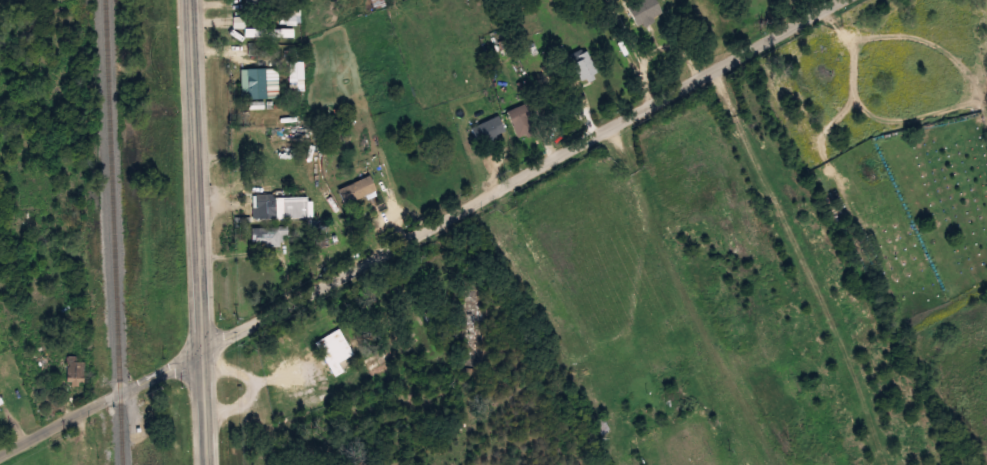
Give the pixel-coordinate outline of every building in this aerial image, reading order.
[(661,22),(658,0),(647,0),(631,2),(634,26),(661,22)] [(263,56),(263,44),(248,44),(248,56),(263,56)] [(582,85),(599,76),(585,49),(569,57),(582,85)] [(268,99),(268,70),(241,70),(241,99),(268,99)] [(520,140),(537,133),(525,105),(507,112),(520,140)] [(474,127),(481,144),(506,133),(498,116),(474,127)] [(337,191),(345,206),(377,190),(370,175),(337,191)] [(253,218),(277,218),(277,195),(253,195),(253,218)] [(252,227),(252,248),(286,248),(286,227),(252,227)] [(341,331),(317,343),(334,377),(344,372),(340,364),(354,357),(341,331)] [(84,357),(68,357),(68,387),(84,387),(84,357)] [(603,436),(610,431),(602,418),(594,423),(603,436)]
